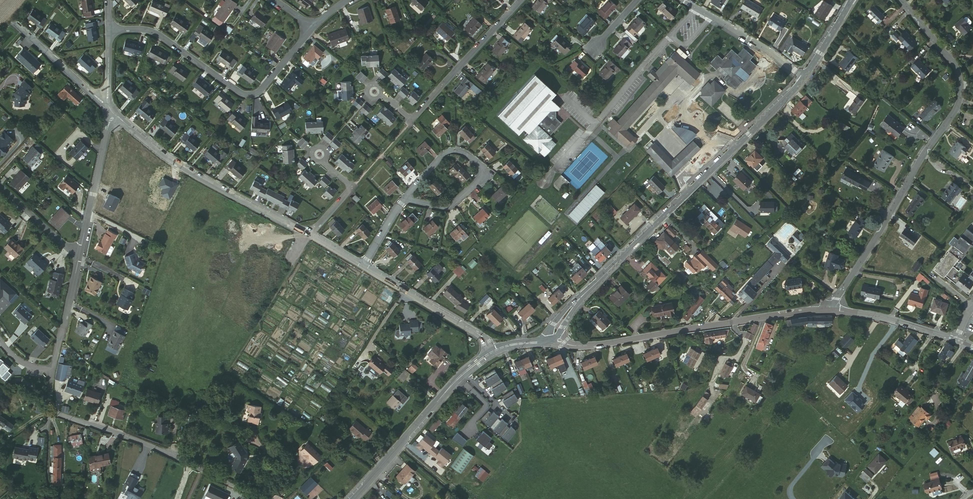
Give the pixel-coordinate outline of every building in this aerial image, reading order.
[(95,14),(94,9),(92,0),(83,0),(85,10),(86,16),(95,14)] [(158,17),(164,8),(159,4),(158,5),(152,0),(149,0),(145,7),(154,13),(154,14),(158,17)] [(217,21),(218,22),(231,4),(225,0),(220,0),(209,16),(211,18),(217,21)] [(307,1),(306,0),(292,0),(292,1),(303,9),(305,5),(307,1)] [(412,2),(421,10),(428,3),(424,0),(413,0),(412,2)] [(549,3),(545,0),(537,0),(538,1),(530,11),(537,17),(545,7),(545,8),(549,3)] [(616,6),(610,0),(609,0),(601,9),(599,8),(596,12),(605,20),(608,16),(608,15),(616,6)] [(757,15),(763,6),(752,0),(742,0),(740,4),(757,15)] [(831,6),(829,5),(831,1),(830,0),(822,0),(822,1),(824,2),(815,14),(822,19),(831,6)] [(668,20),(674,14),(664,6),(665,5),(661,1),(654,10),(658,13),(659,12),(668,20)] [(803,10),(808,13),(810,10),(797,3),(796,5),(803,10)] [(878,20),(884,15),(873,3),(867,8),(878,20)] [(362,23),(375,18),(370,4),(360,7),(363,18),(360,18),(362,23)] [(393,20),(403,17),(398,4),(389,7),(393,20)] [(38,23),(42,25),(48,17),(44,14),(43,15),(33,8),(28,16),(38,22),(38,23)] [(256,26),(262,19),(252,11),(245,18),(256,26)] [(585,14),(576,24),(577,24),(578,25),(586,16),(585,14)] [(767,23),(778,30),(780,27),(784,22),(773,14),(767,23)] [(585,32),(594,22),(587,15),(586,16),(578,25),(577,24),(574,28),(583,36),(587,33),(585,32)] [(953,23),(958,29),(962,33),(970,25),(961,15),(953,23)] [(635,33),(643,23),(637,17),(629,27),(627,26),(624,30),(632,37),(635,33)] [(463,29),(470,36),(481,25),(473,18),(463,29)] [(183,37),(189,28),(184,25),(184,26),(174,19),(169,26),(179,33),(179,34),(183,37)] [(61,39),(67,30),(63,27),(62,28),(52,21),(47,28),(57,36),(61,39)] [(91,39),(99,37),(97,27),(98,26),(97,21),(86,23),(88,30),(88,29),(91,39)] [(449,37),(453,33),(441,21),(433,29),(445,41),(449,37)] [(337,28),(329,30),(333,42),(351,36),(347,24),(343,25),(343,27),(337,29),(337,28)] [(521,40),(529,31),(522,25),(514,35),(513,34),(510,38),(519,45),(522,41),(521,40)] [(208,46),(212,37),(202,31),(203,30),(198,26),(192,36),(197,39),(197,38),(208,46)] [(894,39),(906,51),(913,44),(901,32),(894,39)] [(273,51),(281,38),(273,33),(264,46),(273,51)] [(143,40),(138,38),(138,39),(126,36),(124,44),(136,47),(136,48),(141,49),(143,40)] [(792,36),(784,48),(789,52),(791,49),(802,56),(808,47),(792,36)] [(564,55),(571,48),(566,43),(566,44),(557,37),(551,43),(560,50),(559,51),(564,55)] [(626,49),(630,45),(622,38),(618,42),(619,42),(611,52),(617,57),(625,48),(626,49)] [(504,50),(507,46),(499,39),(496,43),(497,45),(489,55),(495,60),(503,49),(504,50)] [(324,48),(316,41),(305,54),(312,59),(317,53),(319,55),(324,48)] [(161,66),(166,57),(155,51),(155,50),(151,48),(146,58),(150,61),(151,60),(161,66)] [(676,54),(684,61),(688,57),(679,49),(676,54)] [(857,56),(848,49),(845,52),(847,53),(840,62),(847,68),(857,56)] [(25,51),(18,60),(35,75),(42,68),(36,62),(37,62),(25,51)] [(741,70),(749,77),(757,68),(749,61),(752,58),(747,53),(743,58),(741,60),(738,57),(732,51),(722,62),(717,57),(709,66),(714,71),(715,69),(718,67),(727,76),(725,78),(723,80),(736,92),(743,84),(742,83),(735,76),(741,70)] [(223,66),(228,69),(233,60),(228,57),(228,58),(218,52),(214,59),(224,66),(223,66)] [(421,67),(430,58),(425,52),(415,61),(421,67)] [(700,76),(684,61),(676,54),(675,53),(657,72),(655,74),(652,71),(647,77),(655,84),(617,124),(626,133),(627,132),(680,76),(691,85),(700,76)] [(92,74),(100,66),(95,62),(94,63),(85,54),(79,61),(89,70),(89,71),(92,74)] [(365,64),(365,66),(378,65),(377,54),(360,55),(361,65),(365,64)] [(581,78),(586,71),(577,63),(578,62),(574,58),(567,67),(570,70),(572,69),(581,78)] [(916,60),(907,68),(919,80),(927,71),(916,60)] [(620,69),(618,68),(610,61),(607,64),(608,65),(600,75),(606,80),(614,70),(617,73),(620,69)] [(186,75),(187,75),(177,69),(178,68),(173,65),(167,74),(172,77),(172,76),(182,83),(182,82),(186,75)] [(249,83),(254,76),(243,69),(244,68),(239,65),(234,74),(238,77),(239,76),(249,83)] [(484,81),(492,71),(485,65),(477,75),(476,74),(472,79),(482,86),(486,82),(484,81)] [(297,66),(293,71),(299,76),(303,72),(297,66)] [(380,67),(374,73),(380,78),(386,72),(380,67)] [(393,67),(387,74),(390,77),(389,78),(395,83),(396,82),(399,85),(405,78),(393,67)] [(715,69),(725,78),(727,76),(718,67),(715,69)] [(299,76),(293,71),(293,70),(285,80),(283,79),(280,83),(288,90),(292,87),(291,86),(295,80),(299,84),(303,80),(299,76)] [(360,70),(354,76),(360,81),(366,75),(360,70)] [(742,83),(749,77),(741,70),(735,76),(742,83)] [(552,99),(557,93),(534,73),(498,115),(520,135),(525,129),(529,133),(525,139),(539,152),(540,151),(546,156),(557,143),(551,138),(552,137),(550,135),(562,122),(557,117),(557,114),(555,113),(555,110),(558,109),(561,107),(559,105),(552,99)] [(203,98),(209,90),(200,83),(200,82),(196,78),(189,87),(193,90),(193,89),(203,98)] [(478,91),(472,86),(463,79),(460,83),(452,93),(459,99),(468,89),(475,95),(478,91)] [(133,101),(140,92),(135,88),(134,89),(126,81),(121,89),(129,96),(128,97),(133,101)] [(341,98),(352,97),(351,85),(350,85),(349,81),(340,81),(341,98)] [(17,95),(13,95),(13,102),(15,102),(15,107),(25,107),(25,103),(24,102),(24,101),(26,99),(26,98),(28,98),(30,96),(29,94),(33,90),(25,83),(20,88),(21,89),(20,91),(20,93),(17,95)] [(702,94),(710,85),(709,83),(700,93),(702,94)] [(712,86),(710,85),(702,94),(703,96),(701,98),(712,108),(726,93),(715,83),(712,86)] [(402,86),(396,92),(403,97),(408,91),(402,86)] [(78,96),(69,87),(61,96),(61,98),(64,101),(67,101),(69,99),(72,102),(78,96)] [(408,100),(411,103),(419,95),(412,89),(406,96),(409,99),(408,100)] [(856,96),(848,90),(845,96),(853,101),(854,100),(856,96)] [(225,111),(231,104),(222,97),(222,96),(218,93),(212,101),(215,104),(216,103),(225,111)] [(351,102),(358,107),(363,101),(357,96),(351,102)] [(805,96),(800,102),(806,108),(808,106),(811,103),(805,96)] [(864,100),(856,96),(854,100),(855,101),(850,109),(856,113),(864,100)] [(286,109),(290,107),(286,99),(275,105),(274,104),(269,106),(275,117),(279,115),(279,113),(286,109)] [(152,119),(159,111),(149,104),(150,103),(146,100),(138,109),(143,113),(143,112),(152,119)] [(931,101),(922,110),(923,111),(918,116),(924,122),(927,120),(926,119),(937,108),(931,101)] [(806,108),(800,102),(791,111),(797,117),(806,108)] [(359,109),(365,114),(371,108),(365,103),(359,109)] [(383,104),(376,113),(389,124),(395,117),(392,114),(393,113),(383,104)] [(239,127),(245,119),(235,112),(236,112),(232,109),(225,117),(229,120),(230,119),(239,127)] [(173,133),(178,126),(169,118),(169,117),(171,114),(171,113),(169,111),(168,111),(165,114),(158,122),(163,126),(163,125),(173,133)] [(890,132),(897,138),(903,131),(896,125),(897,123),(888,116),(880,126),(889,134),(890,132)] [(436,121),(440,124),(445,129),(449,125),(441,117),(436,121)] [(250,120),(250,131),(255,132),(255,131),(268,130),(268,122),(255,121),(255,120),(250,120)] [(304,122),(305,131),(309,131),(310,133),(322,132),(321,121),(304,122)] [(635,139),(627,132),(626,133),(617,124),(614,121),(609,127),(612,131),(611,133),(627,148),(630,145),(634,149),(639,142),(636,139),(635,139)] [(349,136),(356,143),(368,130),(361,124),(357,127),(356,126),(351,132),(352,133),(349,136)] [(438,138),(446,130),(440,124),(432,131),(438,138)] [(466,138),(472,133),(464,124),(458,130),(466,138)] [(195,147),(201,140),(191,132),(192,132),(188,129),(181,137),(185,140),(186,139),(195,147)] [(674,130),(689,146),(698,136),(693,133),(688,131),(682,130),(678,129),(674,130)] [(327,130),(321,136),(328,142),(333,136),(327,130)] [(1,157),(3,155),(5,157),(10,152),(9,150),(9,149),(15,143),(5,134),(4,136),(3,136),(1,138),(1,139),(0,140),(0,157),(1,157)] [(791,156),(799,148),(790,140),(793,138),(789,134),(781,142),(784,145),(782,147),(791,156)] [(302,137),(296,143),(302,148),(308,142),(302,137)] [(335,137),(329,143),(335,148),(341,142),(335,137)] [(490,156),(496,149),(487,141),(481,147),(490,156)] [(963,147),(964,146),(956,141),(955,143),(951,149),(949,153),(956,158),(961,151),(963,153),(966,149),(963,147)] [(87,148),(80,142),(69,153),(77,159),(87,148)] [(422,156),(430,149),(425,143),(417,151),(422,156)] [(656,145),(648,153),(674,179),(703,150),(695,143),(674,163),(656,145)] [(217,162),(224,154),(220,151),(220,152),(210,145),(205,151),(214,158),(214,159),(217,162)] [(291,145),(281,145),(283,162),(294,161),(293,155),(293,149),(291,149),(291,145)] [(25,161),(33,168),(41,160),(40,159),(43,156),(34,148),(29,153),(31,154),(25,161)] [(889,164),(893,157),(882,150),(872,164),(881,171),(887,162),(889,164)] [(753,167),(758,163),(762,159),(762,158),(757,153),(755,151),(745,160),(753,167)] [(354,164),(341,153),(334,161),(343,169),(344,168),(348,171),(354,164)] [(296,163),(302,168),(307,162),(301,157),(296,163)] [(239,177),(244,170),(235,162),(235,161),(231,158),(225,167),(229,170),(230,170),(239,177)] [(513,173),(519,168),(510,159),(504,165),(513,173)] [(404,176),(413,168),(407,162),(399,170),(404,176)] [(455,175),(456,174),(453,171),(459,165),(456,162),(454,164),(454,163),(448,168),(455,175)] [(762,167),(758,163),(753,167),(757,172),(762,167)] [(467,175),(459,165),(453,171),(456,174),(461,180),(467,175)] [(519,168),(513,173),(516,177),(522,170),(519,168)] [(311,187),(317,180),(314,177),(315,176),(309,171),(307,172),(304,169),(298,176),(311,187)] [(839,177),(852,183),(857,186),(861,179),(861,178),(857,175),(856,177),(848,172),(849,171),(843,169),(839,177)] [(12,185),(20,192),(31,180),(22,172),(18,177),(19,178),(12,185)] [(232,173),(230,175),(237,182),(239,180),(232,173)] [(743,189),(750,182),(741,173),(733,179),(743,189)] [(658,192),(664,186),(653,175),(647,181),(658,192)] [(323,176),(318,182),(324,187),(329,182),(323,176)] [(63,185),(66,189),(68,188),(74,195),(82,189),(72,177),(65,183),(63,185)] [(861,179),(857,186),(865,190),(869,183),(861,179)] [(254,180),(249,188),(253,191),(253,192),(289,211),(290,209),(294,211),(298,202),(291,199),(290,202),(283,198),(284,196),(267,188),(266,190),(260,187),(261,184),(254,180)] [(435,180),(429,186),(436,194),(442,188),(435,180)] [(958,192),(961,187),(951,180),(943,192),(951,198),(956,191),(958,192)] [(389,195),(397,187),(391,181),(383,188),(389,195)] [(329,185),(323,192),(329,198),(336,189),(333,187),(332,188),(329,185)] [(568,215),(576,223),(604,193),(596,185),(568,215)] [(497,201),(506,194),(500,187),(491,194),(497,201)] [(949,201),(951,198),(943,192),(941,195),(949,201)] [(918,207),(922,202),(914,194),(910,199),(911,201),(908,204),(903,211),(908,215),(917,206),(918,207)] [(372,213),(380,205),(375,199),(366,206),(372,213)] [(602,206),(607,212),(611,207),(606,202),(602,206)] [(759,202),(759,212),(778,211),(778,206),(773,206),(773,202),(759,202)] [(629,220),(639,210),(633,204),(623,214),(629,220)] [(63,209),(53,221),(61,228),(71,217),(63,209)] [(479,222),(486,216),(480,210),(472,217),(476,222),(477,223),(479,222)] [(719,223),(708,212),(706,213),(714,222),(707,229),(710,232),(717,225),(719,223)] [(714,222),(706,213),(703,216),(699,220),(707,229),(714,222)] [(623,214),(619,218),(625,224),(629,220),(623,214)] [(856,236),(866,220),(858,215),(854,219),(857,221),(849,232),(856,236)] [(0,218),(0,229),(7,235),(12,229),(9,226),(12,223),(8,219),(6,221),(1,216),(0,218)] [(403,230),(412,222),(408,217),(407,216),(398,223),(403,230)] [(728,228),(735,232),(742,238),(748,229),(734,219),(728,228)] [(428,235),(438,227),(432,220),(423,228),(428,235)] [(337,235),(343,230),(335,221),(335,222),(330,226),(329,226),(337,235)] [(362,238),(369,233),(362,225),(355,230),(362,238)] [(464,236),(461,232),(455,225),(447,232),(453,239),(456,236),(460,240),(464,236)] [(719,227),(717,225),(710,232),(712,234),(719,227)] [(663,233),(669,239),(671,238),(670,237),(671,236),(672,237),(675,234),(668,227),(665,230),(665,231),(663,233)] [(909,244),(914,237),(901,228),(896,235),(909,244)] [(970,244),(972,240),(972,235),(965,229),(957,239),(953,235),(948,242),(949,242),(952,239),(955,242),(952,245),(933,269),(943,277),(944,275),(967,293),(972,286),(972,285),(972,282),(952,265),(969,244),(970,245),(970,244)] [(99,243),(97,248),(107,253),(111,245),(114,238),(115,239),(117,235),(108,230),(106,234),(102,242),(101,244),(99,243)] [(673,242),(672,242),(669,239),(663,233),(663,232),(656,239),(659,243),(656,246),(659,249),(663,246),(669,253),(676,246),(673,242)] [(791,238),(796,242),(800,237),(796,233),(791,238)] [(776,252),(766,262),(770,266),(779,257),(783,261),(789,255),(766,234),(762,239),(776,252)] [(14,240),(6,249),(17,259),(25,250),(20,245),(19,246),(14,240)] [(392,256),(399,251),(391,242),(385,247),(392,256)] [(600,251),(605,246),(601,242),(596,246),(596,247),(600,251)] [(600,251),(606,257),(612,250),(613,250),(607,244),(605,246),(600,251)] [(967,274),(961,270),(965,265),(959,260),(971,245),(970,244),(970,245),(969,244),(952,265),(972,282),(972,279),(972,278),(972,277),(972,267),(967,274)] [(600,262),(606,257),(600,251),(596,247),(591,252),(595,256),(594,256),(600,262)] [(702,251),(696,256),(700,260),(705,255),(702,251)] [(823,265),(832,268),(833,264),(833,263),(836,256),(837,253),(828,251),(823,265)] [(125,257),(128,267),(140,273),(145,264),(140,261),(140,262),(137,260),(134,254),(125,257)] [(37,270),(35,272),(40,276),(50,266),(45,261),(44,262),(41,260),(42,259),(37,255),(29,263),(37,270)] [(414,269),(420,264),(413,255),(407,260),(414,269)] [(696,256),(695,255),(692,258),(692,260),(689,262),(685,262),(684,264),(684,267),(685,268),(686,268),(692,273),(694,271),(695,273),(700,268),(702,269),(705,265),(712,272),(717,266),(705,255),(700,260),(696,256)] [(843,258),(836,256),(833,263),(841,265),(843,258)] [(473,259),(467,265),(472,269),(477,264),(473,259)] [(921,264),(918,261),(913,268),(916,270),(921,264)] [(657,277),(653,281),(647,287),(651,291),(665,277),(650,262),(643,270),(646,273),(650,269),(657,277)] [(757,282),(770,266),(766,262),(752,277),(757,282)] [(574,272),(580,277),(586,273),(576,263),(571,268),(574,272)] [(459,265),(453,272),(459,277),(465,271),(459,265)] [(738,276),(748,268),(746,265),(736,274),(738,276)] [(433,281),(440,276),(432,267),(426,273),(433,281)] [(649,277),(653,281),(657,277),(650,269),(646,273),(650,277),(649,277)] [(574,282),(580,277),(574,272),(569,276),(574,282)] [(55,297),(60,298),(62,286),(63,286),(65,276),(56,274),(54,281),(52,281),(50,293),(54,294),(54,295),(55,297)] [(93,277),(86,289),(96,294),(102,282),(93,277)] [(721,279),(713,288),(716,290),(724,281),(721,279)] [(0,283),(0,299),(2,301),(5,298),(7,295),(9,297),(7,300),(10,303),(18,295),(2,280),(0,283)] [(716,290),(728,301),(733,296),(730,293),(733,290),(724,281),(716,290)] [(782,293),(797,290),(796,281),(781,284),(782,293)] [(616,304),(628,292),(620,284),(609,296),(616,304)] [(746,302),(755,293),(746,285),(737,294),(746,302)] [(459,301),(462,299),(448,286),(442,292),(455,304),(456,305),(459,301)] [(550,292),(555,298),(561,293),(556,287),(550,292)] [(119,298),(117,304),(127,309),(132,300),(131,299),(134,293),(124,288),(122,295),(120,298),(119,298)] [(877,298),(878,289),(865,288),(865,294),(864,297),(877,298)] [(918,296),(910,293),(907,302),(908,304),(912,305),(912,304),(915,305),(915,306),(920,308),(924,298),(927,291),(920,289),(918,296)] [(550,303),(555,298),(550,292),(545,297),(550,303)] [(484,295),(478,302),(481,304),(483,302),(487,297),(484,295)] [(698,296),(692,302),(694,303),(697,306),(702,300),(698,296)] [(943,316),(947,305),(934,300),(930,312),(943,316)] [(455,304),(454,306),(462,313),(467,306),(459,301),(456,305),(455,304)] [(521,307),(526,312),(531,307),(526,302),(521,307)] [(685,320),(697,306),(694,303),(682,317),(685,320)] [(668,317),(674,316),(672,304),(653,308),(655,318),(668,315),(668,317)] [(22,307),(15,314),(27,325),(34,317),(22,307)] [(521,317),(526,312),(521,307),(516,312),(521,317)] [(495,314),(490,309),(485,314),(490,319),(495,314)] [(601,328),(608,321),(598,310),(590,318),(601,328)] [(495,314),(490,319),(496,323),(501,318),(496,313),(495,314)] [(814,318),(805,318),(805,323),(805,327),(815,326),(815,324),(824,324),(824,326),(829,326),(829,324),(830,324),(830,317),(814,317),(814,318)] [(805,323),(805,318),(785,321),(786,326),(805,323)] [(410,331),(418,330),(417,320),(409,321),(409,324),(398,325),(399,335),(410,334),(410,331)] [(80,322),(75,331),(84,336),(89,328),(90,328),(92,325),(86,321),(84,324),(80,322)] [(771,326),(764,323),(755,348),(761,350),(771,326)] [(747,337),(751,339),(757,326),(752,325),(748,334),(747,337)] [(30,337),(39,345),(40,344),(43,346),(49,340),(38,329),(30,337)] [(111,337),(107,345),(116,349),(118,345),(119,346),(121,342),(124,336),(114,330),(110,337),(111,337)] [(702,334),(703,343),(711,342),(711,338),(727,336),(727,330),(702,334)] [(852,341),(846,336),(837,345),(843,351),(852,341)] [(903,352),(913,340),(908,336),(901,344),(898,348),(899,350),(903,352)] [(916,342),(913,340),(903,352),(905,353),(906,354),(916,342)] [(953,347),(946,344),(937,357),(943,361),(947,356),(950,351),(953,347)] [(440,349),(447,355),(449,353),(442,347),(440,349)] [(649,351),(652,358),(658,355),(656,348),(649,351)] [(436,368),(447,355),(440,349),(429,361),(436,368)] [(693,364),(699,353),(694,350),(693,351),(690,357),(688,361),(690,363),(693,364)] [(645,361),(652,358),(649,351),(642,354),(645,361)] [(618,356),(621,363),(628,360),(625,353),(618,356)] [(552,357),(556,365),(562,362),(559,354),(552,357)] [(586,359),(589,366),(596,363),(593,356),(586,359)] [(614,366),(621,363),(618,356),(611,359),(614,366)] [(378,373),(383,367),(373,357),(367,365),(378,373)] [(520,359),(523,368),(530,365),(527,357),(520,359)] [(549,368),(556,365),(552,357),(545,359),(549,368)] [(523,368),(520,359),(513,363),(516,371),(523,368)] [(583,369),(589,366),(586,359),(580,362),(583,369)] [(968,380),(972,371),(972,359),(964,375),(962,375),(961,377),(962,377),(968,380)] [(1,361),(0,362),(0,375),(2,377),(1,378),(6,382),(12,376),(8,372),(10,369),(7,366),(7,367),(4,364),(1,361)] [(936,375),(943,365),(940,362),(933,373),(936,375)] [(719,373),(726,376),(731,367),(730,367),(725,364),(724,363),(719,373)] [(68,366),(60,364),(56,379),(65,381),(66,378),(68,366)] [(953,366),(949,373),(954,377),(959,370),(953,366)] [(493,370),(483,376),(486,379),(484,380),(487,386),(490,385),(499,379),(493,370)] [(403,383),(407,376),(400,373),(397,380),(403,383)] [(836,376),(828,384),(840,394),(847,386),(836,376)] [(499,379),(490,385),(492,388),(490,389),(494,396),(505,389),(499,379)] [(78,384),(76,383),(68,381),(65,392),(79,396),(83,386),(83,385),(81,385),(78,384)] [(593,390),(592,383),(587,384),(586,381),(582,382),(584,391),(593,390)] [(903,406),(906,402),(910,397),(912,395),(907,390),(901,385),(895,392),(902,399),(899,403),(903,406)] [(758,395),(758,394),(745,386),(741,394),(746,396),(752,400),(755,401),(758,395)] [(100,395),(87,391),(85,400),(97,404),(100,395)] [(391,396),(391,395),(384,403),(392,409),(398,403),(400,405),(405,399),(396,391),(391,396)] [(510,391),(501,397),(503,400),(501,401),(505,407),(516,400),(510,391)] [(690,412),(694,415),(706,399),(708,393),(705,391),(702,396),(690,412)] [(40,406),(34,401),(31,405),(37,409),(40,406)] [(63,402),(61,410),(67,412),(69,404),(63,402)] [(116,408),(117,405),(112,403),(108,415),(121,420),(124,412),(120,411),(121,409),(116,408)] [(251,421),(251,423),(256,424),(258,417),(257,417),(258,412),(259,412),(261,407),(249,403),(247,409),(250,410),(249,414),(248,414),(247,420),(251,421)] [(461,404),(459,406),(453,413),(445,423),(449,427),(466,408),(461,404)] [(453,413),(459,406),(455,404),(450,410),(453,413)] [(708,411),(705,409),(700,415),(703,417),(704,417),(708,411)] [(907,421),(910,422),(918,410),(915,409),(907,421)] [(910,422),(917,427),(923,419),(925,420),(928,414),(919,409),(910,422)] [(445,423),(453,413),(450,410),(441,420),(445,423)] [(495,418),(497,417),(491,412),(490,413),(487,411),(479,419),(488,427),(495,418)] [(0,417),(0,425),(10,432),(14,426),(0,417)] [(158,425),(157,434),(170,435),(171,427),(170,427),(169,424),(168,424),(168,418),(159,417),(159,423),(158,425)] [(431,431),(440,421),(437,418),(428,428),(431,431)] [(504,425),(506,424),(500,419),(499,421),(495,418),(488,427),(497,434),(504,425)] [(354,421),(347,429),(357,438),(358,437),(363,441),(370,433),(365,429),(364,430),(354,421)] [(927,430),(931,432),(934,429),(939,423),(937,421),(935,423),(936,424),(932,428),(930,426),(927,430)] [(513,429),(509,426),(507,428),(504,425),(497,434),(506,441),(513,432),(513,429)] [(490,438),(482,431),(480,433),(479,433),(477,435),(475,434),(472,438),(487,450),(491,445),(487,441),(490,438)] [(467,441),(457,433),(452,439),(462,446),(467,441)] [(425,451),(428,454),(433,449),(429,446),(432,443),(424,435),(414,446),(419,450),(422,446),(426,450),(425,451)] [(82,444),(80,436),(71,438),(72,445),(82,444)] [(959,448),(963,446),(961,438),(948,442),(951,450),(959,448)] [(238,441),(229,446),(234,455),(234,457),(229,466),(238,472),(245,460),(245,453),(238,441)] [(306,443),(299,451),(306,458),(312,464),(320,455),(306,443)] [(30,449),(17,445),(15,455),(15,456),(27,458),(29,458),(36,459),(38,448),(31,446),(30,449)] [(460,473),(473,454),(462,447),(449,465),(460,473)] [(934,456),(939,451),(934,447),(929,452),(934,456)] [(433,449),(428,454),(432,457),(433,456),(437,460),(434,463),(438,468),(448,457),(439,449),(437,452),(433,449)] [(107,454),(89,457),(90,467),(99,466),(109,464),(107,454)] [(886,462),(878,455),(869,465),(877,472),(886,462)] [(846,465),(841,464),(840,465),(839,465),(837,464),(836,466),(834,464),(828,459),(821,468),(832,477),(833,475),(839,477),(840,474),(844,475),(846,465)] [(327,463),(324,466),(330,472),(333,469),(327,463)] [(480,465),(478,468),(474,464),(471,468),(475,471),(473,474),(482,481),(489,472),(480,465)] [(404,483),(414,471),(406,465),(396,476),(404,483)] [(877,472),(869,465),(867,468),(875,475),(877,472)] [(864,487),(872,478),(865,470),(856,480),(864,487)] [(139,478),(131,474),(125,484),(128,486),(127,489),(128,490),(125,495),(123,498),(138,498),(139,496),(140,497),(144,490),(139,488),(138,490),(137,491),(134,489),(134,488),(139,478)] [(925,493),(941,488),(938,480),(923,484),(925,493)] [(203,494),(213,498),(225,498),(227,495),(208,485),(203,494)]
